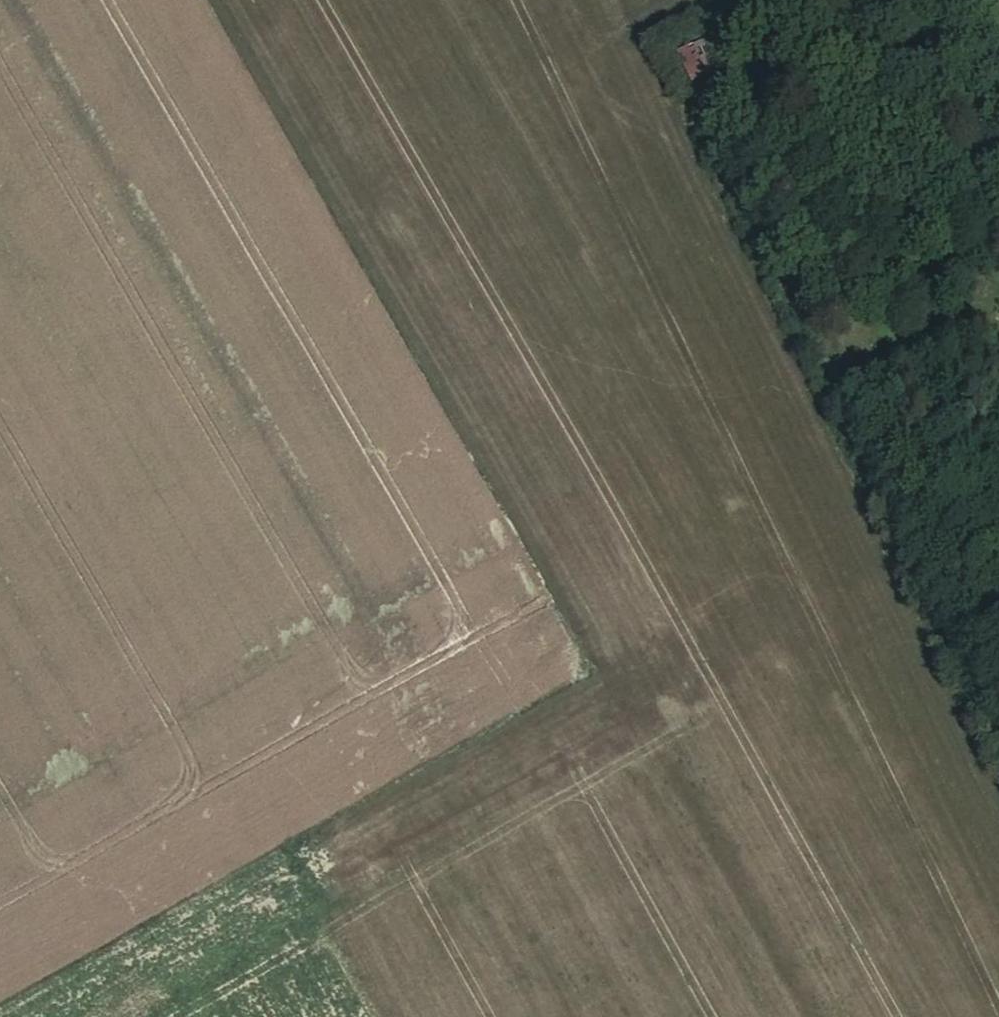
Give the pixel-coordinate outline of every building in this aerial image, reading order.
[(679,52),(692,80),(720,66),(706,39),(679,52)]
